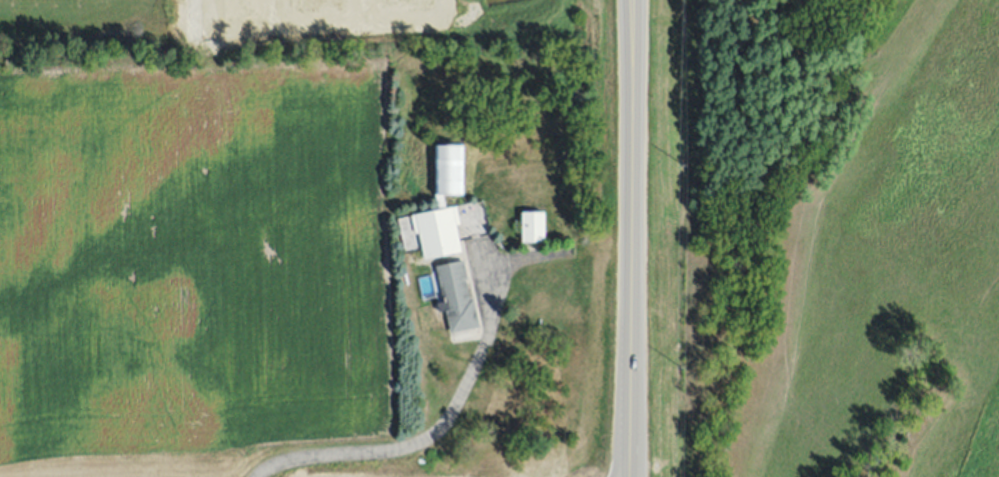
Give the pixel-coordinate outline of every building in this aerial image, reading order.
[(463,143),(463,195),(442,195),(446,207),(457,204),(462,223),(456,224),(461,251),(425,260),(419,231),(415,232),(412,214),(439,209),(435,195),(435,144),(463,143)] [(522,211),(545,211),(544,241),(521,241),(522,211)] [(435,266),(463,259),(468,278),(465,278),(470,299),(472,298),(479,325),(451,332),(446,311),(440,312),(437,300),(444,298),(435,266)]
